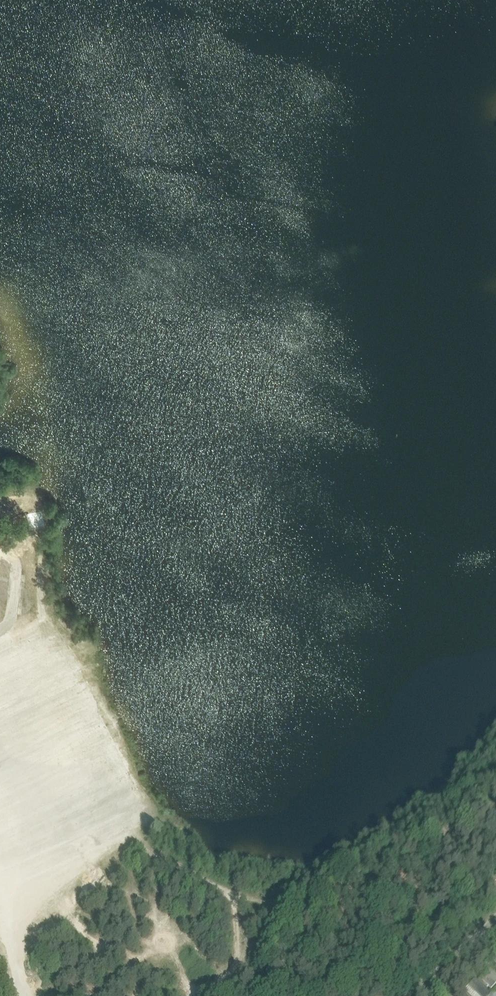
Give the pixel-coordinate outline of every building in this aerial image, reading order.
[(483,979),(492,987),(495,983),(495,973),(492,970),(483,979)] [(491,993),(477,979),(466,990),(473,995),(488,995),(491,993)]
